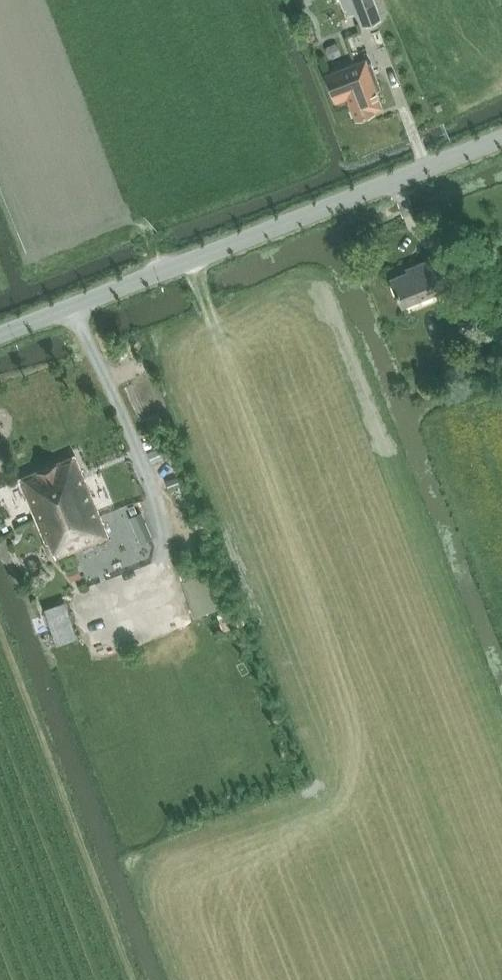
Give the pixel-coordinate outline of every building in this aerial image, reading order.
[(375,0),(354,0),(363,25),(382,18),(375,0)] [(372,112),(383,108),(376,90),(381,88),(370,61),(367,62),(365,58),(325,73),(336,100),(346,96),(355,119),(359,117),(363,120),(370,117),(372,112)] [(407,271),(391,278),(403,307),(449,288),(435,255),(406,267),(407,271)] [(160,448),(147,453),(151,461),(163,456),(160,448)] [(75,454),(19,478),(47,545),(51,543),(56,557),(83,546),(85,552),(96,547),(94,542),(109,535),(75,454)] [(177,477),(165,482),(168,489),(180,484),(177,477)] [(132,513),(137,511),(134,505),(129,507),(132,513)] [(141,512),(129,517),(134,527),(145,523),(141,512)] [(75,563),(65,567),(71,581),(81,577),(75,563)] [(205,573),(183,580),(195,616),(230,604),(218,568),(205,573)] [(60,638),(75,633),(66,604),(50,609),(60,638)] [(227,618),(224,610),(216,613),(219,621),(227,618)] [(84,632),(92,656),(142,638),(133,614),(84,632)]
